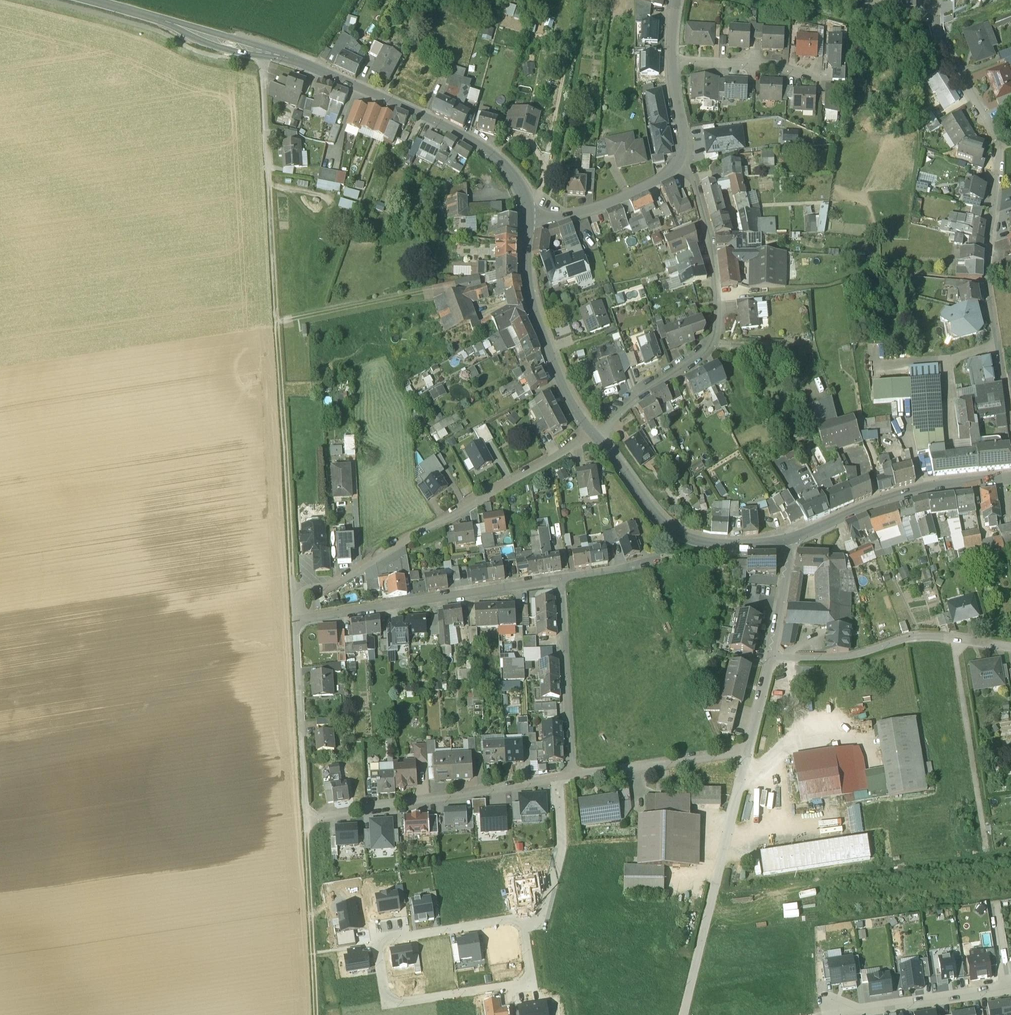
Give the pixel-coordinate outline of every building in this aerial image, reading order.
[(885,6),(897,5),(897,7),(905,7),(905,9),(917,8),(917,0),(884,0),(885,6)] [(967,0),(953,0),(953,14),(967,7),(967,0)] [(642,5),(636,3),(636,15),(647,15),(650,15),(651,6),(642,5)] [(991,23),(993,28),(1010,21),(1010,18),(1010,16),(991,23)] [(647,22),(644,22),(643,30),(643,40),(657,41),(658,31),(657,31),(657,23),(647,22)] [(714,26),(687,24),(686,44),(713,46),(714,38),(714,26)] [(983,26),(963,33),(975,64),(994,56),(983,26)] [(733,36),(730,36),(730,46),(749,47),(749,37),(750,27),(734,27),(733,36)] [(784,29),(763,28),(763,38),(763,48),(783,49),(784,29)] [(351,38),(343,34),(338,42),(347,47),(351,38)] [(817,36),(807,36),(806,39),(798,39),(797,55),(816,56),(817,36)] [(841,36),(830,36),(828,63),(832,67),(833,67),(840,68),(840,67),(841,36)] [(347,47),(338,42),(336,46),(335,46),(332,52),(326,62),(335,67),(342,54),(342,55),(347,47)] [(385,48),(374,42),(368,53),(379,59),(385,48)] [(919,45),(912,49),(915,53),(922,50),(919,45)] [(368,51),(361,48),(355,61),(362,64),(368,51)] [(379,59),(372,72),(387,80),(400,56),(385,48),(379,59)] [(332,52),(326,49),(320,58),(326,62),(332,52)] [(998,54),(1001,62),(1004,60),(1010,58),(1010,49),(998,54)] [(342,55),(342,54),(335,67),(334,68),(355,78),(362,64),(355,61),(342,55)] [(645,54),(641,54),(635,54),(635,64),(641,64),(641,73),(659,73),(659,65),(658,65),(658,54),(645,54)] [(523,62),(524,74),(535,73),(534,61),(523,62)] [(987,73),(997,99),(1009,94),(1010,94),(1010,78),(1007,68),(1006,66),(987,73)] [(846,67),(840,67),(840,68),(833,67),(832,80),(845,80),(846,67)] [(451,74),(464,78),(466,72),(453,68),(451,74)] [(959,100),(941,70),(933,75),(940,87),(936,90),(939,95),(939,96),(944,93),(952,105),(959,100)] [(307,80),(291,74),(286,89),(301,95),(307,80)] [(451,74),(449,74),(446,84),(449,85),(449,84),(458,87),(457,89),(460,90),(461,86),(464,78),(451,74)] [(933,75),(926,79),(934,92),(936,90),(940,87),(933,75)] [(713,76),(690,76),(690,89),(692,89),(691,99),(712,100),(712,94),(713,76)] [(748,78),(726,77),(725,92),(725,97),(747,98),(748,78)] [(464,78),(461,86),(470,89),(472,81),(464,78)] [(782,80),(762,79),(761,98),(781,99),(781,94),(782,83),(782,80)] [(335,85),(319,81),(315,95),(317,96),(315,101),(313,107),(314,108),(328,111),(328,110),(330,101),(335,85)] [(301,95),(286,89),(286,90),(271,84),(268,90),(269,97),(297,106),(300,97),(301,95)] [(458,87),(449,84),(449,85),(445,97),(444,96),(443,99),(456,104),(460,90),(457,89),(458,87)] [(643,93),(655,90),(654,84),(642,86),(643,93)] [(349,90),(335,85),(330,101),(336,103),(343,105),(349,90)] [(470,89),(461,86),(460,90),(456,104),(455,107),(463,111),(466,101),(469,90),(470,89)] [(815,89),(795,88),(794,109),(814,110),(815,89)] [(655,90),(648,92),(654,124),(665,123),(668,122),(661,89),(655,90)] [(839,89),(827,89),(827,92),(826,104),(826,111),(838,112),(839,89)] [(479,92),(469,90),(466,101),(476,104),(479,92)] [(952,105),(944,93),(939,96),(939,95),(937,97),(945,109),(952,105)] [(997,99),(999,105),(1010,100),(1009,94),(997,99)] [(307,99),(300,97),(297,106),(296,108),(304,111),(304,110),(307,99)] [(439,97),(437,103),(435,102),(433,106),(435,107),(433,113),(451,121),(455,107),(456,104),(443,99),(439,97)] [(315,101),(307,99),(304,110),(312,112),(314,108),(313,107),(315,101)] [(368,108),(356,103),(347,125),(348,126),(359,130),(369,105),(368,108)] [(369,105),(359,130),(361,128),(373,133),(382,110),(369,105)] [(463,111),(455,107),(451,121),(463,127),(468,114),(463,111)] [(294,110),(289,126),(296,128),(298,121),(301,121),(303,113),(294,110)] [(333,111),(328,110),(328,111),(326,117),(332,118),(334,112),(333,111)] [(382,110),(373,133),(385,137),(391,124),(394,115),(382,110)] [(409,115),(397,110),(394,115),(391,124),(397,127),(398,124),(404,126),(409,115)] [(524,112),(517,110),(516,117),(513,129),(533,134),(536,123),(532,121),(533,114),(531,114),(531,112),(531,111),(526,110),(525,111),(524,112)] [(960,113),(943,124),(956,145),(963,141),(973,134),(960,113)] [(498,119),(479,114),(477,122),(479,123),(478,130),(494,135),(498,119)] [(934,115),(925,121),(927,125),(930,124),(930,125),(937,120),(934,115)] [(516,117),(510,116),(507,127),(513,129),(516,117)] [(498,119),(494,135),(498,136),(502,120),(498,119)] [(937,120),(930,125),(930,124),(927,125),(926,126),(930,132),(941,126),(937,120)] [(667,129),(665,123),(653,125),(659,155),(663,154),(671,152),(670,146),(672,145),(669,129),(667,129)] [(397,127),(391,124),(385,137),(384,141),(394,145),(397,138),(395,138),(399,128),(397,127)] [(703,133),(715,131),(714,125),(703,126),(703,133)] [(359,130),(348,126),(345,131),(357,136),(359,130)] [(742,148),(739,128),(715,131),(705,133),(708,152),(718,151),(742,148)] [(400,140),(406,142),(410,133),(404,131),(400,140)] [(445,141),(428,132),(424,140),(441,149),(445,141)] [(632,135),(606,140),(609,155),(617,154),(620,167),(645,161),(641,142),(634,144),(632,135)] [(458,141),(448,136),(438,154),(442,156),(444,153),(445,153),(448,148),(452,151),(458,141)] [(417,139),(411,150),(417,153),(419,150),(423,142),(417,139)] [(976,139),(969,144),(968,144),(968,143),(965,143),(964,143),(963,141),(956,145),(958,150),(957,153),(973,159),(973,158),(982,161),(982,160),(984,154),(981,153),(984,142),(976,139)] [(441,149),(424,140),(423,142),(419,150),(417,153),(416,155),(433,164),(441,149)] [(606,140),(598,142),(596,158),(609,155),(606,140)] [(300,142),(282,143),(284,168),(302,167),(300,142)] [(472,150),(460,143),(454,152),(457,154),(467,160),(472,150)] [(401,157),(407,160),(411,151),(405,148),(401,157)] [(452,151),(448,159),(453,162),(457,154),(454,152),(452,151)] [(719,158),(718,151),(704,153),(705,160),(719,158)] [(774,151),(761,152),(762,159),(765,159),(774,158),(774,151)] [(442,156),(438,154),(436,159),(445,165),(448,159),(442,156)] [(589,169),(591,155),(582,154),(581,169),(589,169)] [(665,161),(663,154),(659,155),(652,156),(654,163),(665,161)] [(730,161),(722,162),(722,167),(724,179),(729,178),(741,177),(739,160),(736,161),(735,158),(730,159),(730,161)] [(982,161),(973,158),(973,159),(972,164),(983,168),(985,162),(982,160),(982,161)] [(453,162),(448,159),(445,165),(453,169),(456,163),(453,162)] [(722,166),(711,168),(713,180),(722,179),(724,179),(722,167),(722,166)] [(774,166),(762,167),(763,176),(775,176),(774,166)] [(577,169),(569,168),(569,178),(576,179),(577,169)] [(326,170),(321,169),(318,181),(324,182),(326,170)] [(595,170),(587,169),(586,179),(586,180),(594,181),(595,170)] [(332,171),(326,170),(324,182),(330,183),(332,171)] [(332,171),(330,183),(336,184),(338,172),(332,171)] [(741,177),(729,178),(732,188),(734,198),(746,195),(741,177)] [(576,179),(569,178),(569,180),(568,187),(568,194),(585,195),(585,192),(586,180),(586,179),(576,179)] [(722,180),(714,182),(717,191),(732,188),(729,178),(724,179),(722,179),(722,180)] [(673,179),(661,184),(668,198),(679,193),(678,191),(678,190),(673,179)] [(594,181),(586,180),(585,192),(593,193),(594,181)] [(341,186),(318,181),(317,188),(339,193),(341,186)] [(714,182),(702,184),(709,210),(712,218),(723,216),(717,191),(714,182)] [(986,186),(966,182),(963,196),(981,200),(982,201),(986,186)] [(466,186),(451,187),(447,186),(447,199),(467,198),(466,186)] [(683,188),(678,190),(678,191),(679,193),(682,200),(687,198),(683,188)] [(359,193),(346,190),(344,195),(357,198),(359,193)] [(647,193),(630,202),(634,212),(635,213),(653,204),(647,193)] [(679,193),(668,198),(671,206),(674,205),(678,214),(692,208),(687,198),(682,200),(679,193)] [(754,193),(746,195),(750,211),(758,208),(754,193)] [(746,195),(734,198),(740,212),(750,211),(746,195)] [(981,200),(964,196),(962,203),(974,205),(980,206),(981,200)] [(341,198),(339,206),(354,211),(356,203),(341,198)] [(467,198),(447,199),(448,221),(454,221),(468,220),(468,208),(467,198)] [(630,202),(621,205),(625,215),(634,212),(630,202)] [(666,203),(655,208),(660,219),(658,220),(671,214),(666,203)] [(806,218),(807,233),(824,233),(828,204),(821,205),(819,217),(806,218)] [(621,205),(606,211),(611,225),(614,232),(626,227),(623,222),(627,220),(625,215),(621,205)] [(980,206),(974,205),(971,215),(981,217),(983,207),(980,206)] [(492,206),(468,208),(468,220),(492,219),(492,208),(492,206)] [(500,207),(492,208),(492,219),(500,218),(501,218),(500,207)] [(750,211),(740,212),(742,222),(742,223),(752,221),(752,219),(750,211)] [(958,214),(949,212),(948,219),(957,221),(958,214)] [(650,214),(643,217),(644,219),(646,224),(653,221),(650,214)] [(966,216),(958,214),(957,221),(964,223),(966,216)] [(723,216),(712,218),(717,235),(730,233),(730,232),(728,223),(727,215),(723,216)] [(501,218),(500,218),(500,229),(497,229),(497,230),(497,241),(517,241),(517,217),(501,218)] [(760,217),(752,219),(752,221),(754,234),(761,234),(763,234),(760,217)] [(644,219),(638,222),(641,231),(648,229),(646,224),(644,219)] [(985,222),(976,221),(976,220),(972,219),(971,226),(974,226),(973,238),(982,240),(985,222)] [(653,221),(646,224),(648,229),(649,231),(660,226),(658,220),(653,221)] [(570,221),(557,225),(561,236),(562,239),(563,239),(575,234),(576,234),(570,221)] [(742,222),(728,223),(730,232),(730,233),(730,234),(741,234),(754,234),(752,221),(742,223),(742,222)] [(597,222),(591,224),(595,234),(600,232),(597,222)] [(964,225),(951,222),(950,229),(963,233),(964,225)] [(557,225),(549,228),(549,234),(549,239),(561,236),(557,225)] [(693,228),(681,233),(684,240),(685,240),(695,237),(693,228)] [(668,231),(652,238),(654,246),(663,242),(665,245),(667,244),(666,239),(670,237),(668,231)] [(543,232),(543,233),(536,232),(533,254),(541,254),(545,255),(546,255),(549,239),(549,234),(543,232)] [(670,237),(666,239),(667,244),(672,255),(688,249),(685,240),(684,240),(681,233),(670,237)] [(741,234),(730,234),(730,233),(717,235),(715,235),(716,245),(730,245),(730,247),(742,246),(741,234)] [(575,234),(563,239),(571,258),(583,253),(581,247),(575,234)] [(754,234),(741,234),(742,246),(742,252),(743,252),(748,251),(758,252),(761,252),(761,238),(761,234),(754,234)] [(963,236),(955,234),(955,241),(954,243),(962,244),(963,236)] [(695,237),(685,240),(688,249),(688,248),(688,247),(696,245),(697,245),(695,237)] [(973,238),(970,238),(968,249),(968,250),(982,252),(983,240),(982,240),(973,238)] [(517,241),(497,241),(497,259),(497,272),(517,268),(517,241)] [(696,245),(688,247),(688,248),(688,249),(692,257),(699,254),(696,245)] [(982,252),(968,250),(968,249),(963,248),(962,262),(970,262),(975,262),(976,258),(983,258),(984,252),(982,252)] [(748,251),(743,252),(743,262),(758,262),(758,252),(748,251)] [(742,252),(734,253),(735,262),(743,262),(743,252),(742,252)] [(761,252),(758,252),(758,262),(757,288),(775,288),(776,252),(761,252)] [(786,253),(776,252),(775,288),(785,287),(786,280),(786,253)] [(571,258),(560,261),(567,281),(590,273),(583,253),(571,258)] [(730,253),(717,254),(719,271),(736,269),(735,262),(734,253),(730,253)] [(794,253),(786,253),(786,280),(794,280),(794,253)] [(559,260),(554,262),(552,255),(546,257),(546,255),(545,255),(541,254),(551,286),(567,281),(560,261),(559,260)] [(699,254),(692,257),(693,261),(694,263),(689,265),(674,269),(667,271),(667,272),(668,272),(670,279),(680,276),(679,277),(686,275),(686,274),(703,268),(699,254)] [(975,262),(970,262),(969,269),(969,276),(982,277),(983,258),(976,258),(975,262)] [(477,274),(487,271),(487,260),(477,260),(477,274)] [(517,268),(497,272),(498,280),(499,283),(517,279),(517,268)] [(703,268),(686,274),(686,275),(679,277),(682,286),(707,278),(703,268)] [(736,269),(719,271),(721,287),(738,285),(736,269)] [(477,276),(457,281),(459,292),(480,287),(477,276)] [(496,283),(493,284),(496,295),(508,293),(508,292),(520,290),(522,290),(520,278),(499,283),(496,283)] [(961,280),(945,279),(944,286),(960,287),(961,280)] [(480,287),(459,292),(464,304),(489,297),(486,286),(480,287)] [(977,287),(960,290),(963,306),(976,304),(980,303),(977,287)] [(520,290),(508,292),(508,293),(511,306),(512,309),(498,316),(492,320),(499,333),(507,329),(512,326),(527,319),(520,305),(522,304),(520,290)] [(459,292),(435,301),(446,332),(471,323),(464,304),(459,292)] [(753,299),(737,300),(737,307),(739,307),(754,306),(753,299)] [(601,303),(580,311),(589,334),(610,326),(601,303)] [(957,311),(952,310),(949,312),(945,310),(941,315),(942,319),(947,322),(951,321),(954,338),(976,334),(976,332),(980,325),(976,304),(963,306),(961,312),(960,313),(957,311)] [(696,305),(683,309),(686,316),(698,311),(696,305)] [(754,306),(739,307),(742,329),(759,328),(758,320),(757,305),(754,306)] [(766,305),(757,305),(758,320),(768,320),(766,305)] [(698,311),(686,316),(688,322),(700,318),(698,311)] [(688,322),(687,322),(692,335),(701,332),(704,326),(701,317),(700,318),(688,322)] [(527,319),(512,326),(519,340),(520,343),(535,336),(527,319)] [(665,329),(662,322),(656,325),(662,341),(667,339),(664,330),(665,329)] [(665,329),(664,330),(667,339),(671,349),(694,341),(692,335),(687,322),(665,329)] [(507,329),(499,333),(506,347),(513,343),(507,329)] [(535,336),(520,343),(524,352),(526,357),(540,350),(535,336)] [(654,337),(647,339),(646,337),(637,340),(645,364),(651,362),(650,360),(661,356),(654,337)] [(633,354),(627,356),(631,368),(638,366),(633,354)] [(631,368),(627,356),(618,360),(622,372),(631,368)] [(976,388),(995,386),(990,358),(971,361),(968,372),(971,372),(973,389),(976,388)] [(622,372),(618,360),(597,367),(604,389),(625,382),(622,372)] [(718,365),(703,372),(711,389),(726,381),(718,365)] [(938,366),(910,367),(910,381),(939,379),(938,366)] [(524,377),(519,368),(513,371),(518,381),(524,377)] [(541,368),(525,376),(529,385),(528,386),(531,391),(548,382),(541,368)] [(698,374),(686,381),(686,380),(685,380),(689,389),(690,389),(694,397),(694,395),(703,391),(704,392),(711,389),(703,372),(698,374)] [(939,379),(910,381),(911,401),(913,430),(917,451),(928,450),(945,448),(940,379),(939,379)] [(524,391),(518,381),(513,383),(519,394),(524,391)] [(674,381),(664,386),(672,400),(680,396),(674,381)] [(910,381),(873,383),(874,403),(911,401),(910,381)] [(521,402),(523,401),(521,397),(519,394),(513,383),(511,384),(514,390),(521,402)] [(503,397),(514,390),(511,384),(499,391),(503,397)] [(995,386),(976,388),(977,400),(1003,396),(1001,384),(995,386)] [(443,385),(429,392),(434,401),(447,394),(443,385)] [(664,386),(650,394),(653,400),(658,408),(666,403),(667,404),(672,401),(672,400),(664,386)] [(533,395),(531,391),(521,397),(523,401),(533,395)] [(333,401),(345,401),(345,392),(332,393),(333,401)] [(567,424),(550,392),(534,401),(543,417),(549,426),(552,432),(560,428),(567,424)] [(727,407),(722,395),(716,398),(721,410),(727,407)] [(974,401),(970,402),(973,420),(996,416),(1002,415),(1005,415),(1003,396),(977,400),(974,401)] [(832,399),(805,408),(815,429),(817,429),(838,422),(832,399)] [(653,400),(638,408),(648,424),(652,422),(652,421),(662,415),(658,408),(653,400)] [(968,402),(958,404),(959,407),(955,408),(959,441),(961,442),(970,441),(972,450),(976,449),(976,448),(978,448),(973,420),(970,402),(968,402)] [(543,417),(538,407),(532,410),(536,418),(537,420),(543,417)] [(514,412),(508,420),(515,425),(521,417),(514,412)] [(435,436),(438,442),(447,437),(444,432),(465,419),(462,413),(429,432),(433,437),(435,436)] [(631,413),(621,420),(625,425),(635,418),(631,413)] [(433,417),(435,423),(444,420),(441,414),(433,417)] [(543,417),(537,420),(536,418),(530,422),(536,433),(549,426),(543,417)] [(838,422),(817,429),(818,433),(817,434),(818,437),(819,436),(823,446),(827,454),(835,450),(837,450),(835,443),(853,437),(859,435),(855,421),(854,417),(838,422)] [(890,417),(875,418),(877,432),(877,434),(892,433),(890,417)] [(875,418),(863,420),(867,433),(869,433),(877,432),(875,418)] [(867,433),(863,420),(855,421),(859,435),(862,441),(869,440),(869,433),(867,433)] [(486,426),(475,432),(481,442),(483,446),(493,440),(486,426)] [(646,444),(642,439),(639,434),(626,443),(641,465),(654,456),(650,450),(646,444)] [(859,435),(853,437),(855,444),(863,442),(862,441),(859,435)] [(452,437),(445,441),(450,449),(457,444),(452,437)] [(345,452),(355,451),(353,438),(344,439),(345,452)] [(997,439),(984,440),(985,448),(1001,446),(1000,441),(1000,440),(999,439),(997,439)] [(481,442),(466,451),(477,471),(492,463),(483,446),(481,442)] [(342,445),(330,446),(331,454),(342,454),(342,445)] [(976,448),(976,449),(972,450),(973,454),(975,471),(1010,468),(1010,457),(1009,445),(1001,446),(985,448),(978,448),(976,448)] [(973,454),(945,457),(945,448),(928,450),(933,476),(975,471),(973,454)] [(849,468),(843,455),(838,457),(840,460),(844,469),(845,469),(849,468)] [(434,459),(441,469),(446,465),(439,456),(434,459)] [(889,456),(879,458),(879,460),(880,467),(883,466),(890,465),(891,465),(889,456)] [(419,479),(422,484),(424,483),(422,480),(429,476),(431,479),(439,474),(443,471),(441,469),(434,459),(434,458),(419,468),(424,476),(419,479)] [(817,469),(818,474),(813,477),(822,494),(823,495),(834,491),(829,480),(846,473),(844,469),(840,460),(817,469)] [(695,473),(705,467),(702,461),(691,467),(695,473)] [(592,463),(586,464),(587,469),(576,471),(580,491),(588,489),(590,497),(600,495),(595,465),(592,465),(592,463)] [(351,465),(333,466),(334,497),(352,497),(351,465)] [(908,466),(891,470),(891,471),(896,487),(915,482),(912,465),(908,466)] [(849,468),(845,469),(847,482),(848,485),(848,486),(856,483),(854,468),(849,468)] [(566,469),(559,472),(562,480),(569,477),(566,469)] [(891,471),(884,472),(885,475),(876,478),(880,492),(896,487),(891,471)] [(448,487),(439,474),(431,479),(429,476),(422,480),(424,483),(433,497),(448,487)] [(856,483),(848,486),(854,503),(872,495),(868,478),(856,483)] [(433,497),(424,483),(422,484),(418,486),(428,501),(433,497)] [(834,491),(823,495),(830,513),(854,503),(848,486),(848,485),(834,491)] [(807,523),(830,513),(822,494),(818,487),(798,496),(802,502),(796,504),(804,517),(807,523)] [(996,489),(980,491),(982,506),(998,504),(996,489)] [(796,504),(788,491),(782,495),(785,501),(789,508),(796,504)] [(972,492),(954,494),(957,510),(967,508),(975,507),(972,492)] [(954,494),(927,497),(931,512),(931,514),(957,511),(957,510),(954,494)] [(779,495),(773,499),(776,505),(778,507),(783,504),(782,502),(783,501),(779,495)] [(927,497),(911,501),(915,516),(926,513),(931,512),(927,497)] [(699,500),(692,506),(697,509),(701,508),(699,500)] [(739,501),(730,501),(729,509),(729,515),(739,516),(739,501)] [(911,501),(895,505),(900,520),(910,517),(915,516),(911,501)] [(789,508),(786,509),(788,512),(782,515),(784,519),(788,517),(791,523),(804,517),(796,504),(789,508)] [(998,504),(982,506),(984,514),(999,512),(998,504)] [(776,505),(768,507),(769,513),(780,510),(778,507),(776,505)] [(895,505),(866,514),(874,532),(898,525),(902,524),(900,520),(895,505)] [(753,509),(742,510),(744,534),(758,533),(757,518),(757,511),(753,511),(753,509)] [(999,512),(984,514),(985,526),(990,525),(991,528),(998,527),(997,520),(1000,519),(999,512)] [(502,513),(484,516),(487,534),(492,533),(505,531),(502,513)] [(926,513),(915,516),(917,522),(924,521),(927,520),(926,513)] [(866,514),(855,518),(861,532),(865,529),(868,537),(873,545),(878,542),(874,532),(866,514)] [(720,517),(713,516),(712,531),(728,532),(729,517),(720,517)] [(540,529),(550,527),(548,518),(538,519),(540,529)] [(855,518),(846,522),(852,540),(854,543),(855,543),(860,541),(857,533),(861,532),(855,518)] [(959,518),(948,520),(952,536),(962,533),(959,518)] [(318,519),(308,520),(306,522),(306,526),(303,526),(304,534),(302,534),(301,536),(301,542),(303,543),(304,543),(305,552),(311,552),(313,550),(315,551),(315,556),(328,555),(328,550),(325,550),(324,525),(320,525),(320,521),(318,519)] [(924,521),(917,522),(917,523),(919,529),(925,527),(924,521)] [(634,523),(615,529),(615,530),(620,542),(625,558),(640,553),(635,538),(639,537),(634,523)] [(917,523),(911,526),(914,535),(920,533),(919,529),(917,523)] [(473,525),(454,528),(454,533),(456,543),(457,546),(475,543),(473,526),(473,525)] [(480,525),(473,526),(475,539),(482,537),(481,535),(480,525)] [(925,527),(919,529),(920,533),(922,538),(928,537),(925,527)] [(547,529),(538,531),(540,543),(546,542),(549,542),(547,529)] [(999,531),(1003,547),(1010,546),(1010,541),(1008,529),(999,531)] [(533,540),(531,540),(533,552),(534,559),(542,557),(540,543),(538,531),(531,532),(533,540)] [(979,531),(962,533),(965,547),(982,544),(981,541),(979,531)] [(612,532),(603,533),(605,544),(606,547),(614,546),(614,544),(612,532)] [(451,533),(452,534),(447,535),(449,544),(456,543),(454,533),(451,533)] [(482,537),(483,547),(484,550),(495,548),(492,533),(487,534),(481,535),(482,537)] [(952,536),(951,536),(954,551),(965,547),(962,533),(952,536)] [(354,535),(336,536),(338,563),(352,562),(351,551),(355,551),(354,535)] [(905,535),(879,544),(881,549),(882,550),(908,542),(905,535)] [(587,536),(580,537),(581,546),(588,545),(587,536)] [(998,537),(981,541),(982,544),(986,556),(1000,552),(999,552),(1002,551),(1000,546),(998,537)] [(546,542),(540,543),(542,557),(548,556),(546,542)] [(873,545),(871,546),(873,549),(874,552),(881,549),(879,544),(878,542),(873,545)] [(598,548),(589,550),(591,566),(608,563),(606,547),(605,544),(598,546),(598,548)] [(871,546),(869,544),(847,554),(848,558),(849,563),(861,558),(874,553),(874,552),(873,549),(871,546)] [(582,552),(573,553),(575,568),(591,566),(589,550),(588,545),(581,546),(582,552)] [(406,546),(400,550),(402,562),(408,561),(406,546)] [(516,562),(514,549),(514,546),(507,547),(508,555),(509,563),(516,562)] [(500,556),(508,555),(507,547),(499,548),(500,556)] [(521,549),(514,549),(516,562),(523,561),(522,553),(521,549)] [(400,550),(376,564),(378,579),(388,578),(387,574),(403,571),(402,562),(400,550)] [(522,553),(523,561),(525,560),(534,559),(533,552),(522,553)] [(829,553),(798,552),(794,570),(801,571),(801,570),(818,571),(818,573),(828,572),(829,558),(829,553)] [(769,555),(769,553),(748,553),(748,559),(748,566),(748,571),(769,572),(769,574),(776,574),(776,555),(769,555)] [(480,554),(470,556),(471,562),(485,560),(485,555),(484,554),(480,554)] [(328,555),(315,556),(316,569),(329,569),(328,555)] [(548,556),(542,557),(545,573),(561,570),(559,555),(548,556)] [(534,559),(525,560),(528,576),(545,573),(542,557),(534,559)] [(842,558),(829,558),(828,572),(838,572),(844,572),(842,558)] [(848,558),(842,558),(844,572),(851,572),(851,569),(849,563),(848,558)] [(861,558),(849,563),(851,569),(863,564),(861,558)] [(523,561),(516,562),(519,577),(528,576),(525,560),(523,561)] [(408,561),(402,562),(403,571),(403,574),(410,573),(408,561)] [(446,573),(446,575),(453,574),(452,569),(450,562),(444,563),(445,573),(446,573)] [(365,571),(367,581),(378,579),(376,564),(365,571)] [(494,565),(486,566),(489,582),(505,579),(502,564),(494,565)] [(486,566),(470,569),(471,573),(467,573),(468,579),(471,578),(472,584),(489,582),(486,566)] [(748,566),(735,566),(735,582),(746,582),(746,571),(748,571),(748,566)] [(459,567),(452,569),(453,574),(454,581),(461,580),(459,567)] [(898,571),(902,580),(911,576),(907,567),(898,571)] [(924,569),(918,571),(922,582),(928,579),(924,569)] [(801,571),(794,570),(793,573),(788,606),(796,606),(801,574),(801,571)] [(418,572),(410,573),(411,582),(419,581),(418,572)] [(828,572),(818,573),(819,602),(830,602),(840,602),(838,572),(828,572)] [(844,572),(838,572),(840,602),(840,608),(839,627),(850,628),(851,593),(857,593),(851,572),(844,572)] [(445,573),(425,576),(427,591),(448,588),(446,575),(446,573),(445,573)] [(388,578),(378,579),(379,586),(383,586),(384,593),(389,593),(389,597),(407,595),(404,577),(399,578),(399,576),(388,578)] [(378,579),(367,581),(368,591),(380,590),(379,586),(378,579)] [(960,602),(948,605),(951,613),(953,622),(954,622),(954,624),(979,617),(973,597),(960,601),(960,602)] [(555,599),(537,600),(538,618),(556,617),(555,599)] [(819,607),(813,607),(796,606),(788,606),(786,624),(786,625),(799,625),(813,626),(828,627),(829,627),(830,608),(830,602),(819,602),(819,607)] [(840,608),(840,602),(830,602),(830,608),(829,627),(839,627),(840,608)] [(515,605),(497,606),(498,627),(498,628),(516,627),(515,605)] [(461,606),(443,609),(443,611),(445,623),(446,626),(449,626),(460,624),(461,627),(464,627),(461,606)] [(497,606),(475,608),(476,628),(469,629),(469,631),(477,631),(477,629),(498,627),(497,606)] [(761,619),(738,613),(730,648),(743,651),(753,653),(753,652),(756,638),(757,638),(757,637),(756,637),(757,633),(758,633),(758,632),(761,620),(761,619)] [(951,613),(944,615),(947,626),(954,624),(954,622),(953,622),(951,613)] [(944,615),(937,617),(940,628),(947,626),(944,615)] [(380,617),(366,619),(367,635),(381,634),(380,617)] [(426,617),(408,618),(409,635),(427,634),(426,617)] [(556,617),(538,618),(539,636),(556,635),(556,617)] [(366,619),(351,620),(352,628),(349,628),(349,632),(352,632),(353,637),(362,636),(367,635),(366,619)] [(408,620),(395,621),(392,624),(393,635),(393,646),(397,646),(409,645),(408,620)] [(905,622),(899,624),(903,634),(909,632),(905,622)] [(445,623),(439,623),(439,627),(440,647),(451,647),(449,626),(446,626),(445,623)] [(799,625),(786,625),(786,624),(784,624),(780,644),(791,645),(795,644),(799,625)] [(318,627),(319,644),(338,643),(337,626),(318,627)] [(829,627),(828,627),(827,653),(849,652),(850,628),(839,627),(829,627)] [(477,631),(469,631),(470,644),(478,644),(477,631)] [(393,635),(387,635),(387,640),(388,650),(388,652),(397,651),(397,646),(393,646),(393,635)] [(536,648),(536,637),(524,638),(525,649),(536,648)] [(353,643),(345,643),(346,655),(354,654),(353,643)] [(362,643),(353,644),(354,652),(368,651),(367,643),(362,643)] [(451,647),(440,647),(441,655),(451,654),(451,647)] [(540,649),(525,649),(525,661),(540,660),(540,649)] [(501,656),(502,669),(504,669),(504,664),(514,664),(514,656),(501,656)] [(751,666),(731,661),(722,700),(723,700),(739,704),(741,704),(751,666)] [(987,662),(986,664),(980,665),(979,664),(971,665),(973,678),(975,691),(993,688),(992,683),(1003,681),(1003,680),(1001,667),(1000,662),(993,663),(991,661),(987,662)] [(340,662),(322,665),(323,673),(332,672),(341,672),(340,662)] [(558,662),(540,662),(541,680),(559,679),(558,662)] [(514,664),(504,664),(504,669),(504,680),(524,680),(524,664),(514,664)] [(1007,666),(1001,667),(1003,680),(1009,679),(1007,666)] [(471,670),(458,671),(458,680),(472,679),(471,670)] [(323,673),(312,673),(313,696),(333,695),(332,672),(323,673)] [(559,679),(541,680),(542,698),(560,698),(559,679)] [(722,700),(700,700),(705,711),(721,711),(723,700),(722,700)] [(739,704),(723,700),(721,711),(717,727),(727,730),(727,731),(728,732),(729,733),(730,733),(731,732),(732,731),(739,704)] [(915,718),(877,725),(884,768),(889,796),(927,790),(915,718)] [(561,724),(543,725),(544,743),(562,742),(561,724)] [(333,731),(316,732),(318,750),(325,750),(325,751),(334,750),(333,731)] [(523,741),(505,742),(505,743),(506,763),(516,763),(516,762),(524,761),(523,741)] [(562,742),(544,743),(545,761),(563,760),(562,742)] [(505,743),(484,744),(485,764),(506,763),(505,743)] [(427,747),(416,747),(417,763),(428,762),(428,756),(427,747)] [(853,747),(835,750),(838,770),(842,796),(854,794),(868,791),(865,772),(862,753),(853,747)] [(835,750),(794,756),(797,776),(838,770),(835,750)] [(469,755),(452,756),(454,780),(472,780),(470,757),(469,757),(469,755)] [(452,756),(434,757),(435,782),(454,780),(452,756)] [(394,764),(379,765),(380,782),(377,782),(378,793),(379,793),(396,792),(395,788),(394,765),(394,764)] [(415,766),(407,767),(403,764),(394,765),(395,788),(399,788),(401,790),(404,790),(406,787),(414,787),(416,785),(415,766)] [(379,765),(370,765),(371,782),(371,783),(377,782),(380,782),(379,765)] [(339,766),(329,767),(330,775),(340,773),(339,766)] [(865,772),(868,791),(854,794),(854,795),(855,801),(889,796),(884,768),(865,772)] [(838,770),(797,776),(801,802),(842,796),(838,770)] [(347,783),(332,785),(332,790),(334,802),(349,800),(347,783)] [(629,787),(615,788),(616,796),(617,796),(618,802),(631,800),(629,787)] [(721,787),(683,787),(683,796),(646,795),(646,815),(640,815),(639,865),(625,865),(624,893),(664,893),(665,865),(689,865),(691,803),(721,806),(721,787)] [(332,790),(325,792),(327,803),(334,802),(332,790)] [(521,803),(521,815),(547,814),(546,794),(521,795),(521,803)] [(854,795),(845,796),(846,803),(855,801),(854,795)] [(616,796),(600,798),(601,801),(580,804),(583,822),(604,819),(604,817),(620,815),(618,802),(617,796),(616,796)] [(473,810),(473,815),(480,815),(480,809),(486,809),(486,800),(472,801),(473,810)] [(521,815),(521,803),(513,804),(513,821),(522,821),(521,815)] [(445,826),(468,825),(467,810),(467,808),(444,809),(445,826)] [(481,832),(508,831),(507,808),(486,809),(480,809),(480,815),(481,832)] [(412,816),(404,816),(405,835),(430,834),(429,816),(429,815),(421,815),(420,814),(412,814),(412,816)] [(429,816),(430,834),(438,833),(437,815),(429,816)] [(373,849),(393,848),(393,843),(393,832),(392,820),(371,821),(372,832),(373,849)] [(357,825),(337,826),(337,836),(337,844),(358,843),(357,825)] [(372,832),(364,833),(365,849),(373,849),(372,832)] [(867,837),(761,852),(764,874),(870,858),(867,837)] [(398,892),(400,904),(406,903),(403,885),(397,887),(398,892)] [(431,896),(432,906),(438,905),(436,891),(430,892),(431,896)] [(398,892),(375,895),(378,914),(401,910),(400,904),(398,892)] [(412,900),(415,921),(435,918),(432,906),(431,896),(412,900)] [(337,906),(341,933),(354,930),(360,930),(355,903),(337,906)] [(356,943),(354,930),(341,933),(336,933),(338,946),(356,943)] [(471,938),(457,940),(457,943),(460,959),(472,957),(473,961),(481,960),(477,935),(471,936),(471,938)] [(460,959),(457,943),(452,944),(454,961),(460,961),(460,959)] [(413,954),(411,946),(390,950),(393,967),(394,967),(400,966),(400,967),(407,966),(407,965),(414,964),(413,954)] [(348,949),(349,956),(361,954),(360,947),(348,949)] [(995,950),(984,952),(984,957),(988,957),(990,968),(997,967),(995,950)] [(367,953),(361,954),(349,956),(345,957),(348,971),(369,968),(367,953)] [(418,953),(413,954),(414,964),(416,973),(422,972),(418,953)] [(954,956),(939,959),(942,976),(942,982),(948,981),(958,979),(955,961),(954,956)] [(852,958),(855,976),(861,975),(861,972),(858,957),(852,958)] [(984,957),(968,960),(972,982),(991,978),(990,968),(988,957),(984,957)] [(843,990),(857,988),(855,976),(852,958),(829,961),(831,979),(832,985),(842,984),(843,990)] [(927,960),(919,961),(919,965),(921,979),(929,978),(930,978),(927,960)] [(962,960),(955,961),(958,979),(964,978),(962,960)] [(831,979),(829,961),(822,962),(825,980),(831,979)] [(919,965),(901,968),(904,991),(923,988),(921,979),(919,965)] [(862,984),(869,983),(867,971),(861,972),(861,975),(862,984)] [(869,983),(871,996),(892,993),(889,975),(868,978),(869,983)] [(936,977),(938,986),(949,985),(948,981),(942,982),(942,976),(936,977)] [(486,1003),(487,1014),(507,1014),(507,1010),(500,1011),(499,1001),(486,1003)] [(519,1014),(548,1014),(545,1001),(517,1006),(519,1014)] [(988,1004),(989,1014),(1010,1014),(1010,1002),(1010,1001),(988,1004)]
